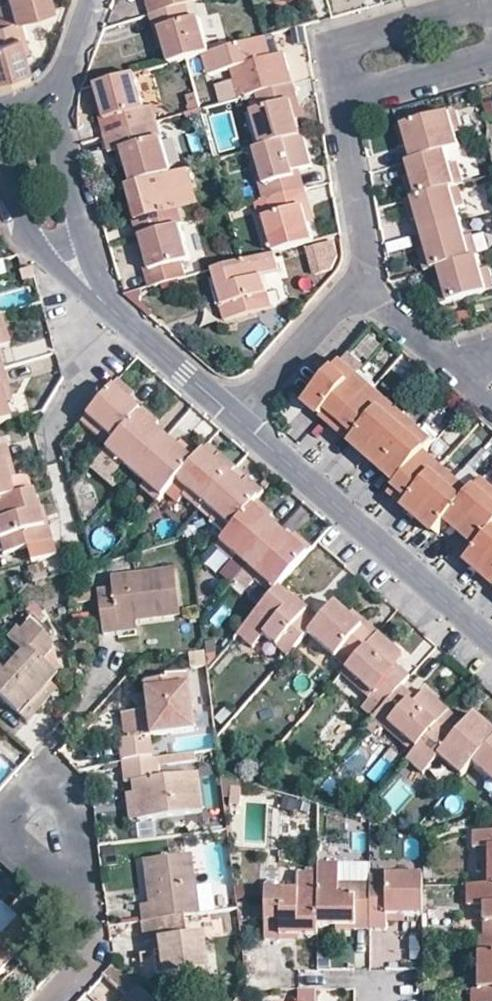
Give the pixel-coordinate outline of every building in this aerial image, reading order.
[(11,20),(18,18),(50,8),(48,0),(5,0),(11,20)] [(145,0),(148,15),(156,13),(187,4),(200,0),(145,0)] [(170,64),(187,59),(203,55),(210,53),(200,17),(191,20),(187,4),(156,13),(166,48),(170,64)] [(166,48),(156,13),(148,15),(158,50),(166,48)] [(11,20),(20,53),(28,52),(18,18),(11,20)] [(20,53),(11,20),(0,23),(0,88),(22,81),(25,80),(22,71),(26,70),(20,53)] [(273,56),(266,37),(258,39),(265,59),(273,56)] [(258,39),(210,53),(203,55),(209,75),(231,69),(240,98),(256,94),(287,85),(295,83),(286,53),(273,56),(265,59),(258,39)] [(137,73),(96,85),(101,101),(111,135),(142,126),(137,111),(146,108),(137,73)] [(295,83),(287,85),(298,120),(305,117),(295,83)] [(302,135),(298,120),(287,85),(256,94),(260,109),(253,113),(261,146),(302,135)] [(111,135),(101,101),(95,103),(104,137),(111,135)] [(457,109),(450,111),(456,132),(462,130),(457,109)] [(450,111),(403,124),(408,144),(412,160),(447,150),(460,146),(456,132),(450,111)] [(111,135),(104,137),(108,153),(116,151),(123,149),(128,166),(133,184),(173,172),(158,122),(142,126),(111,135)] [(401,146),(408,144),(403,124),(396,126),(401,146)] [(303,134),(302,135),(261,146),(250,150),(263,201),(267,199),(300,190),(294,171),(301,169),(312,166),(303,134)] [(123,149),(116,151),(120,169),(128,166),(123,149)] [(447,150),(412,160),(407,161),(411,174),(417,196),(453,186),(458,185),(452,165),(447,150)] [(460,184),(466,182),(460,162),(452,165),(458,185),(460,184)] [(189,167),(173,172),(133,184),(128,185),(133,203),(138,222),(133,223),(136,237),(141,235),(180,224),(184,223),(175,193),(193,187),(189,167)] [(294,171),(300,190),(306,188),(301,169),(294,171)] [(417,196),(411,174),(403,176),(409,198),(412,197),(417,196)] [(460,184),(458,185),(453,186),(458,207),(466,205),(460,184)] [(458,207),(453,186),(417,196),(412,197),(418,218),(422,232),(462,222),(458,207)] [(300,190),(310,222),(316,221),(306,188),(300,190)] [(315,240),(310,222),(300,190),(267,199),(272,216),(265,218),(274,252),(315,240)] [(418,218),(412,197),(409,198),(404,200),(410,221),(418,218)] [(138,222),(133,203),(128,205),(133,223),(138,222)] [(462,222),(422,232),(426,247),(432,269),(439,267),(472,257),(466,235),(462,222)] [(180,224),(141,235),(146,252),(156,286),(187,277),(182,262),(190,260),(180,224)] [(475,233),(466,235),(472,257),(479,255),(480,255),(475,233)] [(432,269),(426,247),(418,249),(423,271),(432,269)] [(156,286),(146,252),(140,254),(149,288),(156,286)] [(274,252),(243,261),(215,269),(220,287),(225,306),(221,307),(224,320),(260,311),(256,297),(268,293),(264,276),(280,271),(274,252)] [(295,266),(313,262),(310,253),(293,258),(295,266)] [(482,270),(479,255),(472,257),(439,267),(443,280),(448,302),(487,291),(482,270)] [(482,270),(487,291),(491,290),(491,274),(490,267),(482,270)] [(440,304),(448,302),(443,280),(435,282),(440,304)] [(215,289),(221,307),(225,306),(220,287),(215,289)] [(272,307),(268,293),(256,297),(260,311),(272,307)] [(10,344),(2,314),(0,315),(0,347),(10,344)] [(435,442),(343,361),(306,402),(398,483),(425,452),(435,442)] [(7,403),(15,401),(5,368),(0,369),(0,377),(7,403)] [(7,403),(0,377),(0,422),(12,419),(7,403)] [(119,380),(112,387),(127,400),(133,393),(119,380)] [(127,400),(112,387),(87,416),(101,430),(113,441),(139,411),(127,400)] [(142,407),(139,411),(155,425),(158,422),(142,407)] [(155,425),(139,411),(113,441),(105,450),(121,464),(133,474),(166,436),(155,425)] [(87,416),(82,423),(96,436),(101,430),(87,416)] [(176,445),(166,436),(133,474),(143,483),(160,499),(176,481),(193,461),(176,445)] [(193,461),(198,456),(181,441),(176,445),(193,461)] [(7,444),(1,446),(10,479),(16,477),(7,444)] [(15,496),(10,481),(1,446),(0,446),(0,500),(15,496)] [(105,450),(101,454),(117,468),(121,464),(105,450)] [(203,450),(198,456),(193,461),(176,481),(187,491),(203,505),(229,474),(214,460),(203,450)] [(472,493),(425,452),(398,483),(389,492),(436,532),(448,520),(472,493)] [(220,453),(214,460),(229,474),(235,467),(220,453)] [(16,477),(10,479),(15,496),(32,491),(27,474),(16,477)] [(256,499),(241,485),(229,474),(203,505),(214,515),(230,529),(251,505),(252,504),(256,499)] [(247,477),(241,485),(256,499),(262,492),(247,477)] [(448,520),(479,546),(491,533),(491,487),(484,480),(472,493),(448,520)] [(160,499),(143,483),(138,488),(156,503),(160,499)] [(0,500),(0,538),(11,535),(15,550),(53,539),(49,525),(44,527),(39,508),(34,490),(32,491),(15,496),(0,500)] [(203,505),(187,491),(183,496),(198,510),(203,505)] [(256,499),(252,504),(251,505),(267,520),(273,514),(272,513),(256,499)] [(279,530),(267,520),(251,505),(230,529),(225,535),(219,541),(236,556),(246,566),(279,530)] [(44,527),(49,525),(44,507),(39,508),(44,527)] [(230,529),(214,515),(209,520),(225,535),(230,529)] [(307,554),(290,540),(279,530),(246,566),(258,576),(274,592),(277,588),(307,554)] [(307,554),(312,549),(296,533),(290,540),(307,554)] [(479,546),(467,560),(491,582),(491,533),(479,546)] [(0,538),(0,539),(4,554),(15,550),(11,535),(0,538)] [(219,541),(214,547),(231,562),(236,556),(219,541)] [(45,571),(57,568),(51,551),(40,555),(45,571)] [(111,577),(112,589),(98,591),(104,635),(138,631),(137,622),(179,617),(174,570),(111,577)] [(271,596),(274,592),(258,576),(253,581),(271,596)] [(246,590),(262,605),(268,599),(251,584),(246,590)] [(277,588),(274,592),(271,596),(268,599),(262,605),(236,634),(251,647),(262,635),(286,656),(306,633),(317,621),(296,604),(277,588)] [(300,600),(296,604),(317,621),(320,617),(300,600)] [(373,637),(348,614),(333,602),(320,617),(317,621),(306,633),(333,657),(340,650),(352,662),(373,637)] [(373,637),(377,632),(352,610),(348,614),(373,637)] [(87,614),(74,615),(74,624),(88,622),(87,614)] [(1,698),(11,687),(2,678),(27,649),(44,664),(55,653),(52,640),(32,624),(17,641),(14,638),(0,654),(0,697),(1,698)] [(377,632),(373,637),(352,662),(345,669),(385,705),(397,691),(401,686),(406,680),(389,665),(393,661),(400,652),(377,632)] [(11,687),(1,698),(27,721),(53,692),(48,686),(57,676),(44,664),(27,649),(2,678),(11,687)] [(409,676),(393,661),(389,665),(406,680),(409,676)] [(345,669),(340,675),(380,710),(385,705),(345,669)] [(121,762),(153,758),(151,736),(195,730),(188,674),(165,676),(165,680),(144,682),(145,710),(122,713),(124,739),(118,740),(120,762),(121,762)] [(416,698),(401,686),(397,691),(411,703),(416,698)] [(425,689),(416,698),(411,703),(397,691),(385,705),(380,710),(376,714),(416,748),(449,710),(425,689)] [(491,743),(491,728),(473,714),(463,723),(449,710),(416,748),(411,753),(406,759),(422,773),(436,757),(461,778),(472,765),(491,743)] [(416,748),(376,714),(372,719),(411,753),(416,748)] [(472,765),(491,782),(491,743),(472,765)] [(160,778),(158,758),(153,758),(121,762),(120,762),(122,783),(131,783),(132,795),(135,820),(203,812),(198,775),(160,778)] [(135,820),(132,795),(124,797),(127,822),(135,820)] [(472,832),(472,847),(480,847),(488,848),(486,884),(491,884),(491,832),(472,832)] [(184,915),(199,914),(190,856),(144,861),(147,905),(139,906),(141,921),(184,915)] [(316,863),(316,874),(316,925),(336,925),(369,925),(369,895),(337,894),(337,882),(337,865),(316,863)] [(316,935),(316,925),(316,874),(296,873),(295,889),(264,889),(263,939),(279,940),(279,935),(299,935),(316,935)] [(422,884),(422,875),(369,875),(369,883),(369,895),(369,925),(369,930),(385,930),(385,923),(385,916),(403,916),(422,915),(422,884)] [(369,895),(369,883),(337,882),(337,894),(369,895)] [(486,884),(480,884),(466,884),(465,905),(482,905),(481,938),(491,938),(491,884),(486,884)] [(0,910),(0,980),(16,962),(20,966),(21,967),(42,944),(2,908),(0,910)] [(188,937),(184,915),(141,921),(144,943),(149,943),(151,953),(154,953),(158,953),(163,976),(209,971),(205,935),(188,937)] [(481,938),(478,938),(477,990),(491,990),(491,938),(481,938)] [(158,953),(154,953),(156,977),(163,976),(158,953)] [(20,966),(16,962),(0,980),(0,988),(20,966)] [(132,981),(114,965),(89,993),(98,1000),(115,1000),(132,981)] [(298,988),(298,1000),(316,1000),(316,989),(315,989),(298,988)] [(477,990),(470,990),(470,1000),(491,1000),(491,990),(477,990)]
